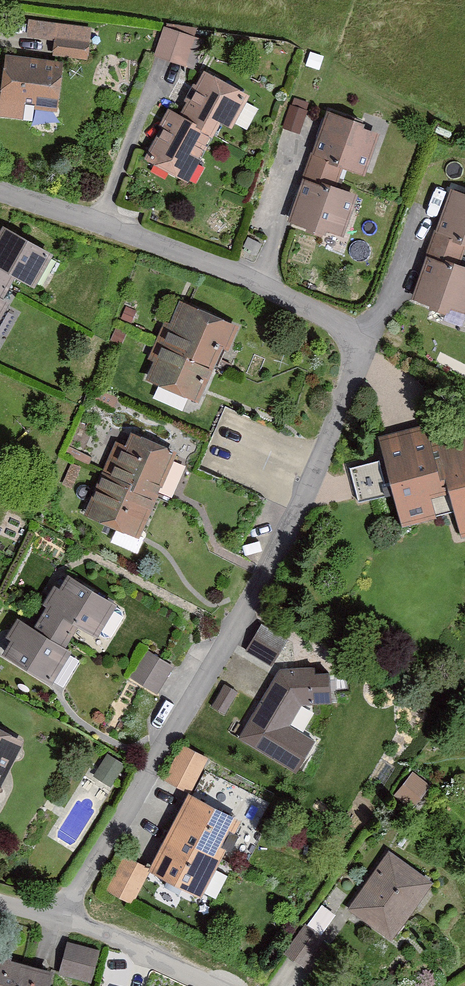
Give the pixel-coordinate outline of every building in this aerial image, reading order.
[(96,35),(33,25),(30,43),(60,47),(58,60),(92,65),(96,35)] [(202,44),(169,34),(160,62),(193,73),(202,44)] [(72,70),(12,61),(2,121),(34,126),(36,111),(64,115),(72,70)] [(247,99),(211,79),(203,93),(199,91),(189,108),(194,110),(188,121),(223,140),(229,129),(238,134),(253,109),(247,99)] [(311,117),(294,111),(286,133),(304,139),(311,117)] [(188,121),(173,113),(162,133),(166,135),(154,157),(162,165),(164,174),(196,192),(224,140),(223,140),(188,121)] [(332,118),(311,171),(346,184),(349,176),(373,185),(388,145),(371,139),(373,133),(332,118)] [(346,184),(311,171),(291,225),(317,235),(315,240),(335,247),(338,241),(350,245),(366,203),(342,194),(346,184)] [(435,247),(464,258),(464,198),(456,194),(435,247)] [(8,232),(0,245),(0,283),(15,291),(21,282),(41,293),(59,261),(8,232)] [(435,247),(415,302),(441,311),(439,316),(459,324),(462,317),(464,319),(464,258),(435,247)] [(0,283),(0,337),(16,310),(7,305),(15,291),(0,283)] [(238,330),(183,303),(172,325),(165,321),(147,360),(156,364),(149,379),(202,405),(238,330)] [(382,445),(407,535),(457,522),(464,549),(464,449),(438,456),(432,432),(382,445)] [(114,441),(82,514),(142,540),(179,455),(131,434),(126,446),(114,441)] [(385,467),(354,475),(362,510),(393,503),(385,467)] [(53,615),(47,625),(78,644),(83,637),(106,650),(127,614),(75,584),(67,598),(59,593),(48,612),(53,615)] [(78,644),(47,625),(41,637),(22,626),(10,646),(17,650),(9,664),(59,693),(78,661),(71,656),(78,644)] [(265,633),(249,660),(275,675),(291,649),(265,633)] [(151,658),(135,684),(163,700),(178,673),(151,658)] [(319,685),(319,676),(286,677),(244,748),(301,782),(321,748),(294,733),(307,711),(336,711),(335,684),(319,685)] [(226,690),(213,711),(229,721),(242,700),(226,690)] [(24,743),(0,730),(0,788),(24,743)] [(188,751),(167,786),(193,801),(213,766),(188,751)] [(111,759),(98,780),(116,792),(130,771),(111,759)] [(419,778),(398,801),(416,816),(436,793),(419,778)] [(231,821),(197,803),(179,838),(230,865),(235,857),(240,859),(247,845),(242,843),(252,825),(234,816),(231,821)] [(230,865),(179,838),(158,877),(208,903),(217,886),(224,890),(231,877),(225,874),(230,865)] [(395,858),(353,915),(398,947),(440,890),(395,858)] [(125,859),(107,894),(136,909),(154,875),(125,859)] [(324,932),(335,910),(319,902),(308,924),(324,932)] [(71,945),(63,977),(95,985),(104,954),(71,945)] [(59,977),(17,967),(18,964),(0,959),(0,985),(57,985),(59,977)]
